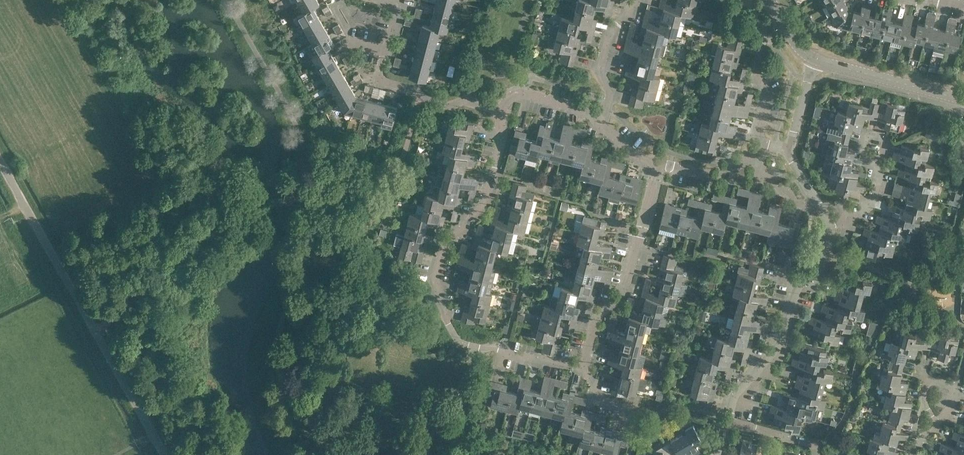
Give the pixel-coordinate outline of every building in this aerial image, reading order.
[(298,2),(304,11),(313,6),(313,7),(319,3),(317,0),(302,0),(298,2)] [(436,5),(453,9),(455,0),(437,0),(436,5)] [(577,7),(594,12),(596,7),(600,8),(600,9),(611,12),(613,5),(595,0),(579,0),(577,7)] [(659,6),(682,12),(682,13),(693,16),(696,5),(678,0),(676,6),(672,5),(673,4),(660,1),(659,6)] [(827,5),(832,14),(834,13),(845,7),(847,6),(844,0),(845,0),(836,0),(827,5)] [(849,27),(860,30),(867,4),(863,3),(860,12),(854,11),(853,13),(849,27)] [(871,33),(875,16),(869,15),(871,5),(867,4),(860,30),(871,33)] [(436,5),(433,15),(450,20),(453,9),(436,5)] [(318,16),(313,7),(313,6),(304,11),(297,15),(303,25),(318,16)] [(679,23),(682,13),(682,12),(659,6),(658,12),(662,13),(661,18),(679,23)] [(593,18),(594,12),(577,7),(574,18),(574,19),(596,25),(597,20),(593,18)] [(849,29),(849,27),(853,13),(848,12),(845,7),(834,13),(832,14),(831,15),(837,26),(849,29)] [(871,33),(881,36),(888,9),(884,8),(881,18),(875,16),(871,33)] [(892,38),(896,22),(890,20),(893,11),(888,9),(881,36),(892,38)] [(914,39),(914,40),(924,42),(932,11),(929,11),(927,12),(924,24),(918,23),(917,27),(914,39)] [(924,42),(934,45),(939,28),(933,27),(936,14),(935,12),(932,11),(924,42)] [(892,38),(902,41),(909,15),(905,14),(902,24),(896,22),(892,38)] [(450,20),(433,15),(430,26),(440,29),(440,30),(447,32),(450,20)] [(562,15),(560,26),(577,31),(579,26),(583,27),(582,27),(594,31),(596,25),(574,19),(574,18),(562,15)] [(913,44),(914,40),(914,39),(917,27),(911,26),(913,16),(909,15),(902,41),(913,44)] [(303,25),(308,34),(323,25),(318,16),(303,25)] [(944,53),(945,48),(953,17),(950,16),(948,17),(945,30),(939,28),(934,45),(933,50),(944,53)] [(956,18),(953,17),(945,48),(956,50),(960,34),(953,32),(957,19),(956,18)] [(656,23),(643,20),(642,25),(665,31),(665,32),(676,35),(679,23),(661,18),(660,24),(656,23)] [(423,24),(420,36),(437,41),(440,30),(440,29),(430,26),(423,24)] [(323,25),(308,34),(314,43),(329,34),(323,25)] [(644,37),(662,42),(665,32),(665,31),(642,25),(641,31),(645,32),(644,37)] [(560,26),(557,37),(575,42),(574,43),(579,44),(581,38),(576,37),(577,31),(560,26)] [(329,34),(314,43),(319,52),(319,53),(328,48),(334,44),(329,34)] [(420,36),(417,46),(434,50),(437,41),(420,36)] [(562,51),(561,56),(575,60),(578,49),(573,48),(574,43),(575,42),(557,37),(554,49),(562,51)] [(638,43),(638,42),(627,39),(625,44),(659,53),(664,54),(667,43),(662,42),(644,37),(642,44),(638,43)] [(742,45),(744,40),(730,37),(729,41),(742,45)] [(739,56),(741,51),(742,45),(729,41),(727,47),(718,45),(716,55),(734,60),(735,55),(739,56)] [(659,53),(625,44),(624,50),(635,53),(639,54),(638,59),(657,64),(659,53)] [(432,60),(434,50),(417,46),(415,56),(432,60)] [(319,53),(319,52),(312,56),(318,67),(334,58),(328,48),(319,53)] [(716,55),(713,67),(731,71),(732,66),(737,67),(738,61),(734,60),(716,55)] [(415,56),(412,66),(429,70),(432,60),(415,56)] [(561,56),(560,62),(573,66),(575,60),(561,56)] [(318,67),(323,75),(339,67),(334,58),(318,67)] [(657,64),(638,59),(637,65),(632,64),(628,63),(626,68),(654,75),(657,64)] [(426,81),(429,70),(412,66),(409,77),(426,81)] [(323,75),(329,85),(344,76),(339,67),(323,75)] [(710,79),(715,80),(721,81),(721,80),(743,86),(745,81),(734,78),(729,77),(731,71),(713,67),(710,79)] [(641,78),(640,83),(658,88),(660,77),(654,75),(626,68),(625,74),(637,77),(641,78)] [(351,81),(352,83),(361,78),(359,73),(353,77),(354,78),(351,81)] [(329,85),(334,94),(349,85),(344,76),(329,85)] [(361,78),(352,83),(354,86),(363,81),(361,78)] [(718,91),(736,96),(737,91),(742,92),(743,86),(721,80),(721,81),(715,80),(713,90),(718,91)] [(631,98),(644,102),(646,97),(655,100),(658,88),(640,83),(638,89),(633,88),(631,98)] [(334,94),(339,102),(354,93),(349,85),(334,94)] [(715,102),(748,111),(750,105),(738,102),(738,103),(734,102),(736,96),(718,91),(715,102)] [(344,111),(353,114),(358,97),(356,96),(354,93),(339,102),(344,111)] [(353,114),(363,116),(367,99),(358,97),(353,114)] [(631,98),(629,104),(643,108),(644,102),(631,98)] [(363,116),(373,119),(377,102),(367,99),(363,116)] [(876,119),(880,107),(880,104),(871,101),(870,107),(849,101),(846,112),(846,113),(850,114),(849,118),(862,122),(864,116),(876,119)] [(881,101),(880,104),(880,107),(876,119),(885,121),(884,127),(899,131),(901,122),(901,123),(905,109),(897,107),(897,105),(881,101)] [(373,119),(382,122),(387,104),(377,102),(373,119)] [(735,114),(747,117),(748,111),(715,102),(712,113),(730,117),(731,112),(736,113),(735,114)] [(397,107),(387,104),(382,122),(393,124),(397,107)] [(838,110),(835,122),(830,121),(827,131),(828,131),(837,134),(849,137),(853,125),(861,127),(862,122),(849,118),(850,114),(846,113),(846,112),(838,110)] [(712,113),(710,123),(736,130),(737,125),(733,124),(733,125),(729,123),(730,117),(712,113)] [(460,121),(459,126),(472,129),(473,124),(460,121)] [(540,153),(550,155),(554,138),(549,136),(550,132),(551,132),(553,122),(548,121),(546,126),(539,152),(540,153)] [(702,122),(700,133),(717,137),(718,132),(723,133),(723,134),(734,137),(736,130),(710,123),(710,124),(702,122)] [(560,139),(554,138),(550,155),(561,158),(569,125),(564,123),(561,134),(561,135),(560,139)] [(472,129),(459,126),(449,124),(445,140),(463,145),(465,140),(469,141),(472,129)] [(536,141),(531,139),(526,157),(538,160),(540,153),(539,152),(546,126),(540,125),(537,137),(536,141)] [(575,126),(569,125),(561,158),(572,161),(577,143),(571,142),(572,137),(575,126)] [(515,154),(526,157),(531,139),(525,138),(526,133),(516,130),(511,146),(517,147),(515,154)] [(849,137),(837,134),(828,131),(822,153),(835,157),(840,158),(841,154),(854,157),(855,152),(846,150),(849,137)] [(717,156),(718,155),(720,145),(715,144),(717,137),(700,133),(697,145),(701,146),(699,151),(717,156)] [(476,160),(477,154),(466,151),(466,152),(462,151),(463,145),(445,140),(442,152),(450,154),(450,153),(476,160)] [(572,161),(582,164),(583,164),(587,148),(589,142),(583,140),(582,145),(577,143),(572,161)] [(594,143),(589,142),(587,148),(583,164),(582,164),(579,175),(590,178),(595,160),(589,159),(590,155),(591,155),(594,143)] [(918,148),(904,145),(901,144),(899,152),(894,151),(892,158),(906,161),(909,162),(918,164),(923,165),(924,162),(925,163),(929,148),(919,145),(918,148)] [(470,164),(474,166),(476,160),(450,153),(450,154),(447,164),(465,168),(466,163),(470,164)] [(830,174),(839,176),(842,177),(844,173),(858,176),(859,172),(850,170),(854,157),(841,154),(840,158),(835,157),(830,174)] [(590,178),(601,181),(607,159),(602,157),(601,162),(595,160),(590,178)] [(598,192),(609,195),(614,177),(608,176),(610,172),(613,160),(607,159),(601,181),(598,192)] [(933,165),(925,163),(924,162),(923,165),(918,164),(909,162),(906,161),(904,169),(899,168),(897,175),(911,179),(914,179),(923,181),(923,180),(928,182),(929,179),(930,179),(933,165)] [(447,164),(444,175),(477,184),(479,178),(467,175),(463,174),(465,168),(447,164)] [(839,176),(834,194),(848,197),(850,187),(863,190),(865,185),(856,183),(858,176),(844,173),(842,177),(839,176)] [(609,195),(621,198),(625,180),(626,175),(621,174),(620,179),(614,177),(609,195)] [(476,189),(477,184),(444,175),(441,186),(459,190),(460,185),(464,186),(476,189)] [(621,198),(637,202),(643,180),(632,177),(630,182),(625,180),(621,198)] [(914,179),(911,179),(909,186),(904,185),(902,191),(928,198),(930,189),(936,191),(939,182),(930,179),(929,179),(928,182),(923,180),(923,181),(914,179)] [(514,182),(512,188),(526,191),(527,185),(514,182)] [(441,186),(439,196),(453,200),(460,203),(462,198),(457,196),(459,190),(441,186)] [(514,199),(513,205),(512,205),(530,210),(534,193),(526,191),(512,188),(509,199),(510,199),(510,198),(514,199)] [(736,223),(747,226),(756,192),(750,191),(747,202),(748,202),(747,206),(741,205),(736,223)] [(906,199),(904,206),(907,207),(906,208),(915,210),(921,212),(920,215),(929,217),(932,208),(926,206),(928,198),(902,191),(900,197),(906,199)] [(762,194),(756,192),(747,226),(759,229),(763,211),(757,209),(758,205),(759,206),(762,194)] [(953,204),(959,206),(962,194),(957,192),(953,204)] [(439,196),(427,193),(424,205),(442,209),(443,204),(447,205),(447,206),(459,209),(460,203),(453,200),(439,196)] [(732,197),(731,197),(726,196),(723,208),(722,212),(716,210),(712,228),(723,231),(726,220),(726,221),(732,197)] [(737,199),(732,197),(726,221),(736,223),(741,205),(736,203),(737,199)] [(562,201),(560,208),(567,210),(569,205),(569,203),(562,201)] [(698,236),(701,225),(707,203),(701,201),(698,213),(699,213),(698,217),(692,216),(688,233),(698,236)] [(416,214),(422,215),(443,222),(445,217),(440,216),(442,209),(424,205),(418,203),(416,214)] [(701,225),(712,228),(716,210),(711,209),(712,204),(707,203),(701,225)] [(768,212),(763,211),(759,229),(768,232),(770,232),(777,205),(770,203),(769,208),(769,209),(768,212)] [(894,211),(892,218),(894,219),(894,220),(904,222),(903,223),(908,224),(908,227),(909,227),(917,229),(919,220),(913,218),(915,210),(906,208),(907,207),(904,206),(889,203),(888,209),(894,211)] [(527,221),(530,210),(512,205),(513,205),(508,204),(506,210),(507,210),(507,209),(511,210),(510,216),(527,221)] [(665,204),(660,226),(677,230),(681,213),(680,213),(675,211),(677,207),(665,204)] [(766,239),(778,242),(783,224),(777,222),(778,218),(779,218),(782,206),(777,205),(770,232),(768,232),(766,239)] [(682,208),(680,213),(681,213),(677,230),(688,233),(692,216),(686,214),(687,210),(682,208)] [(443,223),(443,222),(422,215),(416,214),(411,212),(408,224),(425,228),(426,223),(430,224),(430,225),(442,228),(443,223)] [(584,215),(580,232),(597,237),(599,231),(603,232),(603,233),(604,233),(607,221),(584,215)] [(882,222),(880,230),(882,231),(882,232),(891,234),(891,235),(896,236),(896,239),(905,241),(909,227),(908,227),(908,224),(903,223),(904,222),(894,220),(894,219),(892,218),(877,215),(876,221),(882,222)] [(492,217),(491,223),(514,229),(513,229),(524,232),(527,221),(510,216),(508,222),(504,221),(504,220),(492,217)] [(800,223),(796,222),(789,221),(788,225),(783,224),(778,242),(794,246),(800,223)] [(494,229),(493,235),(510,239),(513,229),(514,229),(491,223),(489,228),(490,229),(490,228),(494,229)] [(422,240),(425,241),(438,244),(440,234),(435,233),(434,237),(423,234),(425,228),(408,224),(405,235),(422,239),(422,240)] [(882,232),(882,231),(880,230),(865,227),(863,233),(869,235),(864,252),(867,253),(866,256),(882,260),(884,251),(892,253),(896,239),(896,236),(891,235),(891,234),(882,232)] [(610,252),(612,246),(600,243),(596,242),(597,237),(580,232),(577,243),(579,244),(610,252)] [(421,244),(422,240),(422,239),(405,235),(400,251),(423,257),(426,245),(421,244)] [(476,236),(475,236),(474,242),(497,248),(512,252),(515,241),(510,239),(493,235),(491,241),(487,240),(487,239),(476,236)] [(496,248),(497,248),(474,242),(473,247),(473,248),(473,247),(478,248),(476,254),(494,258),(496,248)] [(581,255),(581,256),(599,260),(600,255),(605,256),(604,256),(609,257),(610,252),(579,244),(577,254),(581,255)] [(421,262),(423,257),(400,251),(399,257),(421,262)] [(459,255),(457,260),(491,269),(496,271),(499,271),(500,267),(496,266),(498,259),(494,258),(476,254),(474,260),(470,258),(459,255)] [(676,263),(677,258),(664,254),(663,260),(676,263)] [(788,255),(785,266),(789,267),(793,257),(788,255)] [(597,266),(599,260),(581,256),(578,267),(612,276),(613,270),(602,267),(597,266)] [(470,276),(488,280),(493,281),(496,271),(491,269),(457,260),(456,266),(467,269),(472,270),(470,276)] [(664,272),(663,277),(681,282),(683,271),(675,269),(676,263),(663,260),(659,271),(660,271),(664,272)] [(750,264),(749,269),(762,273),(764,267),(750,264)] [(610,281),(612,276),(578,267),(575,278),(593,282),(595,277),(599,278),(610,281)] [(762,273),(749,269),(747,275),(738,272),(735,283),(753,288),(755,282),(760,284),(762,273)] [(493,281),(488,280),(470,276),(469,281),(465,280),(460,279),(459,284),(485,291),(490,292),(493,281)] [(662,283),(660,288),(678,293),(685,295),(688,284),(681,282),(663,277),(658,276),(657,282),(662,283)] [(572,289),(595,295),(596,289),(592,288),(593,282),(575,278),(573,288),(572,289)] [(837,285),(835,292),(862,299),(864,290),(870,292),(872,282),(863,280),(862,283),(845,278),(842,287),(837,285)] [(883,279),(880,288),(887,290),(889,281),(883,279)] [(732,295),(739,297),(740,296),(767,303),(768,297),(756,294),(756,295),(752,294),(753,288),(735,283),(732,295)] [(473,293),(472,300),(489,304),(492,293),(490,292),(485,291),(459,284),(457,290),(469,293),(469,292),(473,293)] [(593,300),(595,295),(572,289),(573,288),(556,284),(553,295),(576,301),(578,295),(582,297),(593,300)] [(643,290),(641,295),(664,301),(664,302),(670,303),(675,305),(678,293),(660,288),(659,294),(654,293),(643,290)] [(839,299),(837,307),(840,308),(850,311),(849,311),(854,313),(853,316),(863,318),(865,309),(859,307),(862,299),(835,292),(834,298),(839,299)] [(550,305),(556,307),(578,313),(580,307),(579,307),(579,308),(575,307),(576,301),(553,295),(550,305)] [(670,303),(664,302),(664,301),(641,295),(640,301),(645,302),(643,307),(661,312),(667,314),(670,303)] [(740,296),(739,297),(737,306),(755,312),(757,306),(761,307),(761,308),(765,309),(767,303),(740,296)] [(462,315),(476,319),(476,318),(485,321),(489,304),(472,300),(470,305),(466,304),(466,303),(462,315)] [(578,313),(556,307),(550,305),(545,304),(542,315),(559,320),(561,314),(565,315),(565,316),(577,319),(578,313)] [(827,312),(825,320),(827,320),(827,321),(836,323),(842,325),(841,328),(842,328),(851,330),(853,321),(847,319),(849,311),(850,311),(840,308),(837,307),(823,304),(821,310),(827,312)] [(627,305),(625,314),(624,314),(647,320),(647,321),(652,322),(658,324),(661,312),(643,307),(642,313),(637,312),(638,312),(631,310),(632,306),(627,305)] [(734,317),(768,327),(770,321),(758,318),(754,317),(755,312),(737,306),(734,317)] [(628,321),(626,326),(644,331),(649,332),(652,322),(647,321),(647,320),(624,314),(623,320),(624,320),(628,321)] [(462,315),(461,320),(475,324),(476,319),(462,315)] [(542,315),(539,327),(556,332),(556,331),(561,332),(563,326),(562,326),(562,327),(558,326),(559,320),(542,315)] [(809,322),(814,324),(812,333),(829,337),(828,340),(838,343),(842,328),(841,328),(842,325),(836,323),(827,321),(827,320),(825,320),(810,316),(809,322)] [(767,333),(768,327),(734,317),(731,329),(749,333),(751,328),(755,329),(754,329),(767,333)] [(608,333),(641,342),(644,331),(626,326),(625,332),(620,331),(621,331),(609,327),(608,333)] [(556,332),(539,327),(536,337),(545,340),(543,345),(557,349),(560,337),(559,337),(559,338),(555,337),(556,332)] [(731,329),(728,339),(751,345),(752,341),(748,339),(749,333),(731,329)] [(903,331),(900,342),(903,343),(902,348),(916,352),(918,345),(930,349),(933,337),(915,332),(914,334),(903,331)] [(930,349),(937,350),(939,351),(937,357),(947,360),(949,351),(955,352),(959,339),(955,338),(956,334),(951,333),(950,335),(941,332),(939,338),(933,337),(930,349)] [(622,342),(621,348),(638,353),(641,342),(608,333),(606,339),(618,342),(618,341),(622,342)] [(751,345),(728,339),(717,336),(714,347),(733,351),(734,347),(737,348),(749,351),(751,345)] [(891,359),(890,363),(903,367),(906,354),(915,356),(916,352),(902,348),(903,343),(900,342),(891,340),(888,352),(887,358),(891,359)] [(826,354),(827,350),(805,344),(805,345),(804,351),(801,350),(799,359),(793,357),(791,364),(806,367),(808,368),(818,370),(820,362),(826,364),(828,354),(826,354)] [(557,349),(543,345),(542,351),(555,354),(557,349)] [(714,347),(711,358),(734,364),(735,359),(731,358),(733,351),(714,347)] [(609,357),(636,363),(638,353),(621,348),(619,354),(615,353),(615,352),(610,351),(609,357)] [(721,367),(732,370),(734,364),(711,358),(700,355),(697,366),(715,370),(717,366),(721,367)] [(623,366),(622,372),(640,377),(643,366),(635,364),(636,363),(609,357),(607,363),(619,366),(619,365),(623,366)] [(903,367),(890,363),(889,368),(884,367),(880,385),(892,388),(893,383),(907,387),(908,382),(900,379),(903,367)] [(697,366),(694,377),(712,382),(712,383),(717,384),(718,378),(714,377),(715,370),(697,366)] [(798,374),(796,380),(823,387),(825,379),(831,380),(833,371),(824,369),(823,371),(818,370),(808,368),(806,367),(804,375),(798,374)] [(616,376),(613,388),(626,391),(635,393),(640,377),(622,372),(620,378),(616,377),(616,376)] [(541,391),(535,390),(529,414),(540,416),(542,411),(550,377),(544,375),(541,387),(542,387),(541,391)] [(520,405),(527,378),(521,377),(518,388),(517,393),(511,391),(507,409),(518,412),(518,411),(520,405)] [(542,411),(552,414),(557,396),(551,394),(552,390),(553,390),(556,378),(550,377),(542,411)] [(700,391),(699,396),(713,400),(716,389),(711,388),(712,383),(712,382),(694,377),(691,389),(700,391)] [(527,378),(520,405),(518,411),(529,414),(535,390),(529,388),(530,384),(531,384),(532,380),(527,378)] [(820,396),(823,387),(796,380),(795,386),(801,388),(798,396),(801,397),(810,399),(810,400),(815,401),(814,404),(824,406),(826,397),(820,396)] [(496,382),(491,381),(487,394),(493,396),(496,382)] [(493,396),(490,405),(507,409),(511,391),(506,390),(507,385),(507,386),(508,385),(496,382),(493,396)] [(892,406),(896,407),(897,403),(911,406),(912,401),(904,399),(907,387),(893,383),(892,388),(891,393),(887,392),(884,404),(892,406)] [(613,388),(611,393),(625,396),(626,391),(613,388)] [(552,414),(563,416),(570,394),(563,392),(563,393),(564,393),(563,397),(557,396),(552,414)] [(788,400),(786,408),(788,409),(798,412),(803,413),(802,416),(811,419),(814,409),(808,408),(810,400),(810,399),(801,397),(798,396),(784,392),(782,399),(788,400)] [(560,428),(571,431),(576,412),(570,411),(571,406),(572,407),(575,395),(570,394),(563,416),(560,428)] [(713,400),(699,396),(697,402),(711,406),(713,400)] [(892,406),(888,423),(896,425),(895,430),(900,431),(904,417),(917,420),(918,415),(909,413),(911,406),(897,403),(896,407),(892,406)] [(770,411),(775,413),(773,421),(790,426),(790,429),(799,431),(802,422),(796,420),(798,412),(788,409),(786,408),(771,404),(770,411)] [(576,412),(571,431),(570,436),(580,439),(581,433),(582,434),(588,410),(582,409),(583,410),(582,414),(576,412)] [(582,434),(581,433),(580,439),(578,444),(590,447),(595,429),(589,428),(590,424),(591,424),(594,412),(588,410),(582,434)] [(875,432),(874,438),(882,440),(881,446),(895,450),(899,436),(907,438),(909,433),(900,431),(895,430),(896,425),(888,423),(883,422),(881,433),(875,432)] [(672,454),(686,454),(698,448),(696,444),(702,440),(694,425),(685,430),(687,434),(683,436),(682,434),(671,441),(671,442),(666,444),(672,454)] [(590,447),(601,450),(606,432),(607,428),(602,426),(600,431),(595,429),(590,447)] [(611,434),(606,432),(601,450),(612,453),(615,444),(625,447),(629,433),(613,429),(611,434)] [(954,431),(952,437),(958,439),(955,447),(963,449),(963,434),(954,431)] [(886,451),(889,452),(888,454),(900,454),(900,452),(895,450),(881,446),(882,440),(874,438),(870,437),(867,449),(872,450),(870,454),(885,454),(886,451)] [(758,444),(743,440),(739,454),(737,454),(758,454),(759,452),(756,451),(758,444)] [(944,454),(963,454),(963,449),(955,447),(941,443),(939,450),(945,451),(944,454)] [(666,444),(654,451),(656,454),(672,454),(666,444)]
